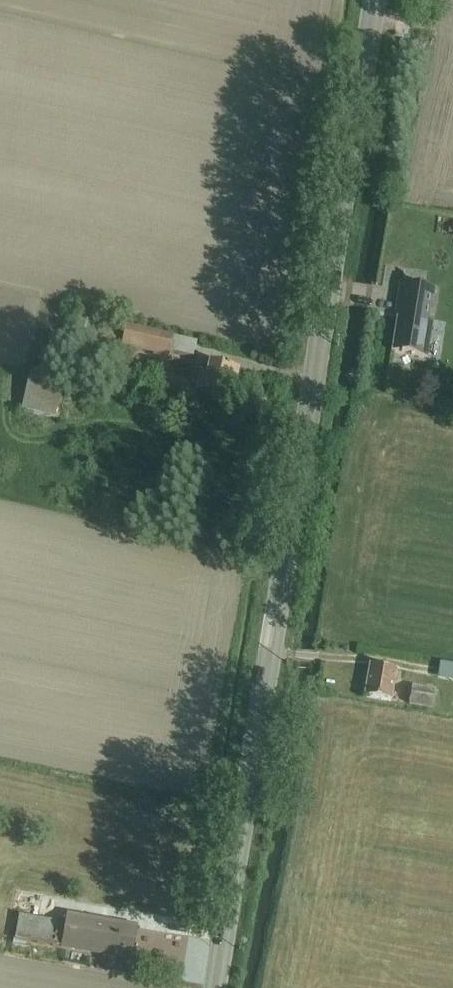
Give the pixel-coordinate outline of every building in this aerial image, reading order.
[(402,284),(391,352),(428,358),(433,320),(431,320),(435,289),(402,284)] [(101,320),(98,336),(123,341),(121,347),(169,358),(170,353),(193,358),(197,342),(101,320)] [(167,376),(163,392),(196,400),(197,395),(232,403),(239,372),(208,365),(205,377),(191,374),(189,381),(167,376)] [(31,369),(21,410),(55,418),(65,377),(31,369)] [(437,678),(452,680),(452,664),(440,662),(437,678)] [(370,665),(365,697),(392,702),(397,670),(370,665)] [(412,686),(409,705),(432,709),(435,690),(412,686)] [(19,914),(14,939),(61,949),(132,961),(138,928),(67,916),(66,923),(19,914)]
